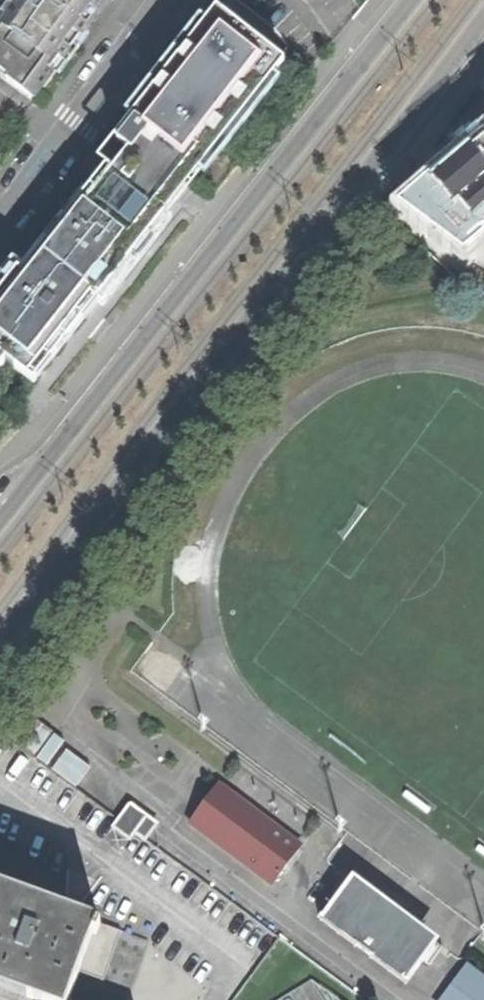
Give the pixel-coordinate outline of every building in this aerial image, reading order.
[(6,81),(30,98),(52,68),(62,55),(71,42),(81,29),(95,11),(86,4),(89,0),(11,0),(0,15),(0,72),(8,78),(6,81)] [(0,0),(0,15),(11,0),(0,0)] [(86,4),(95,11),(103,0),(89,0),(86,4)] [(106,168),(165,215),(198,172),(206,178),(281,83),(275,79),(285,66),(263,50),(216,13),(206,26),(199,21),(126,114),(133,119),(98,163),(106,168)] [(81,29),(71,42),(78,47),(84,39),(88,34),(81,29)] [(62,55),(52,68),(59,73),(69,60),(62,55)] [(9,127),(0,120),(0,140),(9,127)] [(397,193),(464,244),(483,226),(483,130),(480,133),(472,140),(467,134),(397,193)] [(0,278),(0,367),(6,362),(33,383),(97,300),(103,304),(171,219),(165,215),(106,168),(82,199),(87,202),(29,276),(13,263),(0,278)] [(217,782),(188,821),(269,882),(299,843),(217,782)] [(118,819),(113,826),(130,838),(134,831),(145,839),(157,823),(130,803),(118,819)] [(339,894),(320,918),(406,983),(424,959),(430,963),(439,951),(443,946),(437,941),(412,922),(416,916),(400,904),(394,900),(380,889),(376,895),(351,877),(345,872),(341,877),(332,889),(339,894)] [(97,922),(83,917),(64,910),(0,887),(0,988),(33,999),(68,999),(79,970),(97,922)] [(121,930),(97,922),(79,970),(103,979),(121,930)] [(129,989),(147,940),(121,930),(103,979),(129,989)] [(443,999),(483,999),(483,972),(472,963),(443,999)] [(0,988),(0,999),(33,999),(0,988)]
